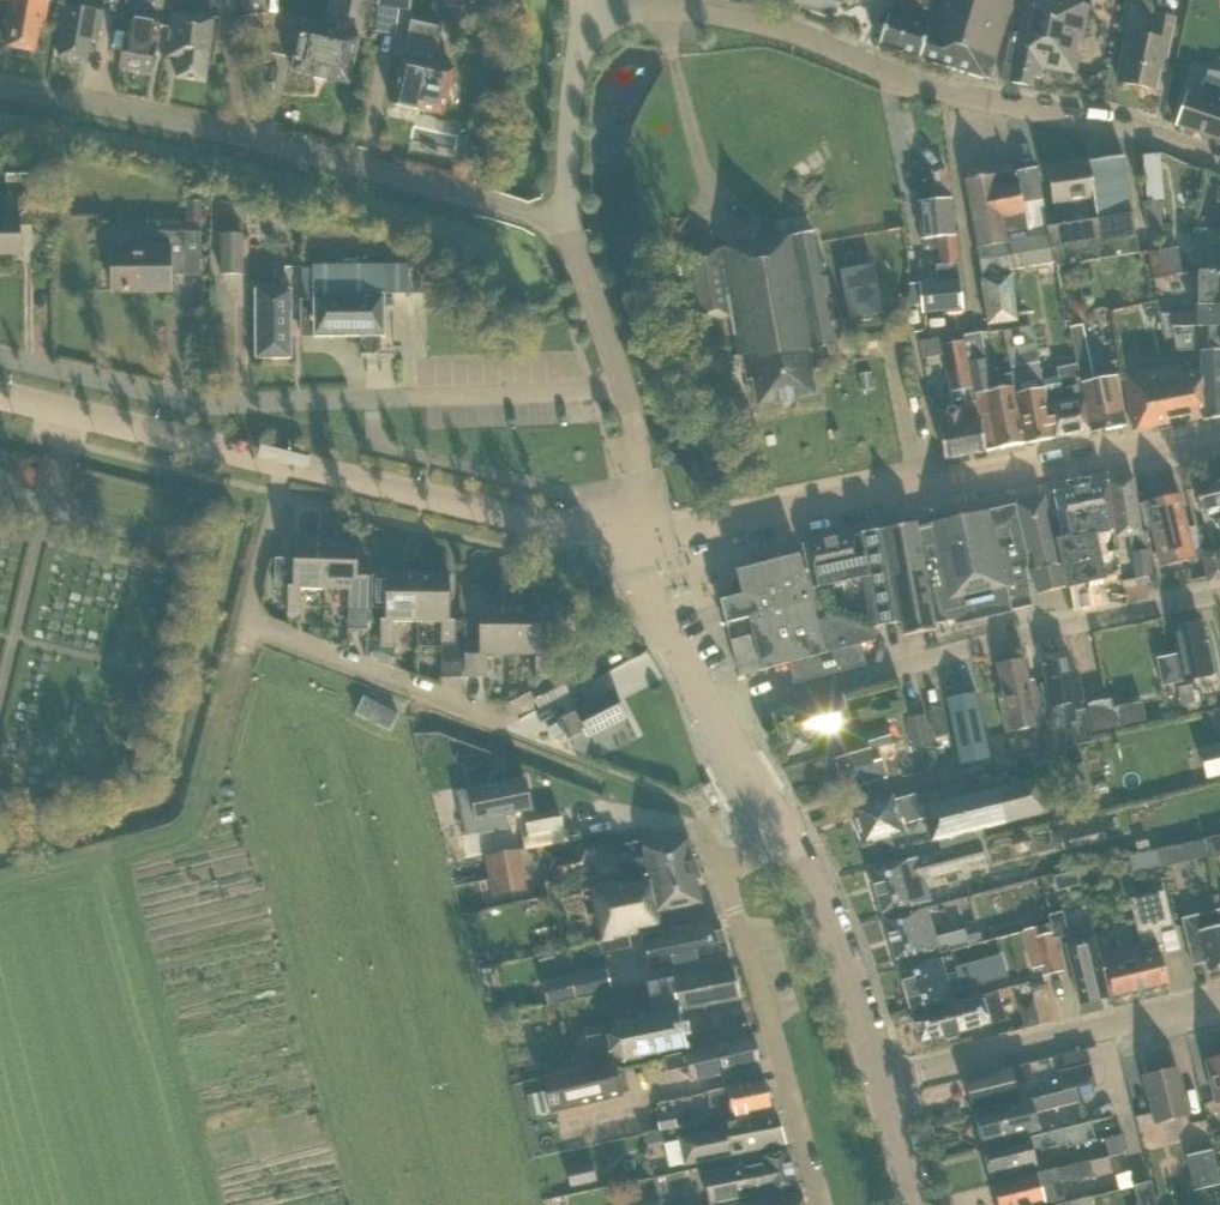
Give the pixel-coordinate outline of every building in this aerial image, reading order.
[(6,47),(35,52),(40,27),(43,27),(48,0),(9,0),(4,26),(10,27),(6,47)] [(102,12),(78,8),(80,0),(62,0),(57,29),(63,30),(58,56),(87,61),(91,40),(97,41),(102,12)] [(148,21),(151,3),(136,0),(132,0),(131,6),(129,18),(148,21)] [(237,0),(216,0),(219,16),(239,14),(237,0)] [(264,0),(240,0),(243,19),(267,15),(264,0)] [(349,84),(359,37),(364,39),(373,2),(365,0),(352,0),(345,32),(303,23),(292,72),(349,84)] [(410,10),(411,0),(378,0),(377,6),(379,6),(399,8),(410,10)] [(840,0),(795,0),(794,2),(836,13),(840,0)] [(879,45),(989,79),(1012,0),(900,0),(895,16),(888,14),(879,45)] [(1074,73),(1088,4),(1068,0),(1024,0),(1017,34),(1011,33),(1002,80),(1031,86),(1033,76),(1040,77),(1042,67),(1074,73)] [(176,78),(205,82),(208,63),(213,64),(220,20),(172,13),(166,55),(169,55),(168,57),(179,58),(176,78)] [(1128,32),(1118,82),(1154,89),(1158,71),(1163,71),(1173,18),(1158,15),(1153,37),(1128,32)] [(128,17),(119,67),(151,73),(160,23),(148,21),(129,18),(128,17)] [(402,59),(392,104),(443,115),(453,71),(432,66),(441,28),(412,22),(403,59),(402,59)] [(274,62),(266,31),(252,35),(260,66),(274,62)] [(1204,83),(1200,95),(1188,91),(1176,126),(1219,141),(1219,89),(1204,83)] [(1055,267),(1139,254),(1133,215),(1134,214),(1124,156),(1047,169),(1053,205),(1054,205),(1056,215),(1046,216),(1048,228),(1048,229),(1054,263),(1055,267)] [(31,166),(7,166),(7,182),(31,182),(31,166)] [(1043,201),(1038,170),(1018,173),(1023,204),(1043,201)] [(1025,234),(1028,233),(1028,232),(1023,204),(1018,173),(995,177),(995,174),(965,180),(978,248),(979,248),(1026,239),(1025,234)] [(20,254),(20,226),(37,225),(37,198),(19,198),(19,217),(0,217),(0,254),(20,254)] [(942,280),(960,279),(958,264),(951,200),(918,203),(921,238),(937,236),(942,280)] [(185,220),(202,220),(201,201),(185,201),(185,220)] [(1143,203),(1146,227),(1162,225),(1159,201),(1143,203)] [(1213,232),(1214,218),(1196,217),(1195,230),(1213,232)] [(1028,232),(1028,233),(1025,234),(1026,239),(979,248),(984,275),(1054,263),(1048,229),(1048,228),(1028,232)] [(1213,232),(1195,230),(1193,250),(1219,251),(1219,232),(1213,232)] [(159,246),(113,247),(113,290),(169,289),(169,261),(200,261),(200,231),(158,231),(159,246)] [(745,382),(753,380),(757,406),(816,395),(808,350),(833,346),(812,231),(662,259),(674,326),(729,316),(736,356),(732,357),(733,366),(742,365),(745,382)] [(220,235),(221,276),(244,275),(243,235),(220,235)] [(1177,248),(1149,253),(1153,279),(1181,275),(1177,248)] [(300,337),(360,337),(360,347),(380,347),(380,337),(385,337),(384,294),(409,293),(408,265),(384,265),(312,266),(313,300),(300,300),(300,337)] [(882,315),(873,266),(839,273),(848,321),(882,315)] [(1219,349),(1219,271),(1198,271),(1197,315),(1170,315),(1176,349),(1197,349),(1219,349)] [(981,278),(987,325),(1017,322),(1011,273),(981,278)] [(963,310),(963,300),(961,279),(960,279),(942,280),(919,282),(920,298),(921,306),(922,315),(963,310)] [(902,308),(921,306),(920,298),(919,282),(908,283),(909,295),(902,308)] [(254,289),(255,359),(292,359),(292,289),(254,289)] [(905,313),(907,325),(919,323),(917,311),(905,313)] [(1025,444),(1054,438),(1031,326),(1005,331),(1025,444)] [(964,336),(986,451),(1024,444),(1011,375),(990,379),(981,332),(964,336)] [(942,345),(951,392),(973,388),(964,341),(942,345)] [(1075,349),(1091,431),(1125,424),(1116,377),(1094,382),(1087,347),(1075,349)] [(1201,351),(1202,370),(1202,417),(1203,421),(1219,418),(1219,351),(1201,351)] [(1151,369),(1123,374),(1132,427),(1133,428),(1133,432),(1151,428),(1169,424),(1168,420),(1184,416),(1189,415),(1190,420),(1202,417),(1202,370),(1182,372),(1181,364),(1167,366),(1151,369)] [(1045,392),(1054,438),(1090,431),(1077,365),(1058,368),(1059,377),(1042,380),(1045,392)] [(986,451),(976,400),(935,408),(945,459),(986,451)] [(1134,479),(1107,483),(1115,540),(1130,538),(1137,580),(1154,577),(1147,533),(1143,534),(1134,479)] [(1218,482),(1195,488),(1203,524),(1219,519),(1219,482),(1218,482)] [(1115,540),(1107,483),(1055,493),(1057,502),(1047,504),(1068,587),(1119,576),(1113,540),(1115,540)] [(1179,493),(1145,501),(1160,566),(1195,558),(1179,493)] [(1044,498),(1016,504),(1028,554),(1031,553),(1036,571),(1032,572),(1038,596),(1067,589),(1044,498)] [(1013,505),(989,511),(1011,609),(1032,604),(1024,570),(1027,560),(1013,505)] [(884,529),(902,622),(904,636),(936,630),(935,624),(953,619),(955,625),(1011,612),(1011,609),(989,511),(932,524),(933,528),(917,532),(916,523),(884,529)] [(873,628),(902,622),(884,529),(856,534),(853,535),(862,577),(873,628)] [(801,558),(807,586),(810,591),(813,588),(862,577),(853,535),(803,545),(806,557),(801,558)] [(302,589),(325,590),(326,541),(295,540),(294,559),(277,558),(276,586),(289,587),(288,615),(301,615),(302,589)] [(348,629),(368,629),(369,567),(357,566),(358,542),(326,541),(325,590),(349,590),(348,629)] [(1201,551),(1208,582),(1219,580),(1219,546),(1201,551)] [(876,641),(874,632),(827,618),(817,621),(810,591),(807,586),(801,558),(800,554),(735,571),(742,595),(720,600),(740,676),(788,663),(794,683),(866,665),(862,645),(876,641)] [(393,623),(417,623),(418,574),(387,574),(387,576),(373,576),(372,607),(386,607),(386,621),(380,621),(380,648),(393,648),(393,623)] [(449,574),(418,574),(417,623),(441,623),(441,644),(454,644),(454,622),(449,622),(449,574)] [(487,655),(510,655),(511,607),(480,607),(480,642),(465,642),(465,675),(487,675),(487,655)] [(536,654),(536,678),(548,678),(548,653),(552,653),(561,628),(542,623),(542,607),(511,607),(510,655),(536,654)] [(1179,654),(1173,655),(1179,682),(1216,675),(1209,641),(1204,642),(1200,622),(1174,628),(1179,654)] [(1042,684),(1047,709),(1060,706),(1059,701),(1082,696),(1077,671),(1072,672),(1067,650),(1041,655),(1047,683),(1042,684)] [(997,664),(1003,692),(997,693),(1005,732),(1023,728),(1023,729),(1042,725),(1033,680),(1028,681),(1024,659),(997,664)] [(531,692),(540,709),(576,690),(567,673),(531,692)] [(1181,705),(1195,703),(1192,685),(1177,688),(1181,705)] [(975,688),(946,695),(960,762),(989,755),(975,688)] [(576,712),(558,721),(568,742),(587,732),(590,739),(596,735),(600,742),(624,729),(621,722),(627,719),(613,692),(576,711),(576,712)] [(847,714),(842,695),(773,714),(786,756),(823,745),(820,736),(872,722),(868,708),(847,714)] [(355,714),(391,732),(400,714),(364,696),(355,714)] [(1142,700),(1113,706),(1111,698),(1087,703),(1093,731),(1146,719),(1142,700)] [(907,718),(914,750),(932,746),(925,714),(907,718)] [(831,744),(840,775),(874,764),(870,750),(894,742),(889,728),(865,735),(865,734),(831,744)] [(997,825),(1047,813),(1038,778),(989,791),(997,825)] [(525,780),(471,790),(483,849),(514,842),(511,826),(508,826),(506,815),(531,810),(525,780)] [(989,791),(922,808),(925,818),(932,842),(997,825),(989,791)] [(900,825),(925,818),(922,808),(918,793),(893,801),(892,797),(853,809),(864,846),(874,843),(878,855),(893,850),(890,837),(903,833),(900,825)] [(1105,838),(1099,817),(1088,820),(1093,841),(1105,838)] [(1219,856),(1219,835),(1206,838),(1211,858),(1219,856)] [(701,903),(696,879),(701,878),(697,856),(692,857),(688,839),(644,847),(646,858),(618,863),(622,882),(592,887),(602,940),(661,928),(658,911),(701,903)] [(961,867),(985,860),(980,841),(870,870),(882,914),(931,901),(925,880),(962,870),(961,867)] [(1162,867),(1189,861),(1185,843),(1158,850),(1162,867)] [(492,898),(527,891),(519,849),(484,856),(492,898)] [(1151,867),(1160,865),(1157,850),(1148,852),(1151,867)] [(453,871),(479,866),(476,852),(450,856),(453,871)] [(1109,968),(1115,995),(1166,982),(1160,956),(1166,954),(1160,929),(1172,926),(1164,891),(1130,900),(1141,945),(1100,955),(1103,970),(1109,968)] [(884,919),(896,960),(939,949),(936,937),(928,907),(884,919)] [(1219,969),(1219,909),(1181,919),(1193,967),(1194,966),(1194,965),(1206,962),(1209,972),(1219,969)] [(1049,916),(1051,924),(1055,939),(1068,936),(1063,912),(1049,916)] [(643,938),(651,968),(728,953),(719,921),(643,938)] [(1042,976),(1062,971),(1054,939),(1055,939),(1051,924),(1021,932),(1031,970),(1040,968),(1042,976)] [(948,952),(947,949),(969,943),(967,935),(965,930),(936,937),(939,949),(940,954),(948,952)] [(969,946),(983,942),(980,932),(967,935),(969,943),(969,946)] [(1065,943),(1080,1003),(1108,996),(1092,932),(1077,935),(1078,940),(1065,943)] [(946,977),(941,958),(900,969),(911,1012),(953,1000),(950,991),(961,988),(961,989),(1006,976),(1000,956),(956,969),(958,976),(954,977),(953,975),(946,977)] [(680,1011),(741,999),(734,967),(648,985),(652,1003),(635,1006),(637,1019),(680,1011)] [(571,980),(575,997),(611,989),(607,972),(571,980)] [(982,993),(912,1014),(921,1043),(944,1037),(948,1040),(957,1038),(960,1032),(1007,1019),(999,991),(983,995),(982,993)] [(680,1011),(637,1019),(619,1023),(617,1021),(615,1022),(606,1035),(606,1037),(609,1052),(610,1053),(623,1062),(625,1063),(626,1060),(687,1048),(680,1011)] [(1035,1011),(1022,1015),(1025,1028),(1039,1024),(1035,1011)] [(587,1041),(606,1037),(603,1024),(584,1028),(587,1041)] [(693,1081),(760,1065),(753,1036),(663,1057),(667,1072),(690,1067),(693,1081)] [(1207,1061),(1217,1103),(1219,1103),(1219,1058),(1207,1061)] [(542,1076),(550,1114),(623,1097),(614,1060),(542,1076)] [(1029,1063),(967,1079),(974,1109),(1018,1098),(1014,1082),(1032,1077),(1029,1063)] [(1063,1092),(1076,1088),(1096,1084),(1091,1065),(1058,1073),(1063,1092)] [(1145,1077),(1156,1124),(1188,1116),(1177,1069),(1145,1077)] [(728,1089),(709,1094),(712,1108),(731,1104),(734,1117),(771,1109),(764,1080),(728,1088),(728,1089)] [(1076,1088),(1063,1092),(976,1113),(984,1144),(1041,1130),(1037,1113),(1080,1102),(1076,1088)] [(660,1130),(676,1127),(674,1112),(657,1115),(660,1130)] [(785,1144),(776,1113),(706,1127),(707,1133),(679,1139),(684,1164),(732,1154),(732,1155),(785,1144)] [(984,1149),(991,1177),(1036,1165),(1032,1150),(1041,1148),(1041,1150),(1067,1144),(1068,1148),(1096,1141),(1092,1122),(984,1149)] [(649,1149),(665,1146),(662,1133),(647,1136),(649,1149)] [(742,1165),(704,1174),(710,1204),(752,1195),(752,1199),(799,1189),(788,1149),(741,1159),(742,1165)] [(1196,1191),(1219,1185),(1219,1183),(1212,1150),(1187,1157),(1196,1191)] [(993,1185),(998,1204),(1038,1204),(1064,1199),(1060,1183),(1070,1180),(1071,1181),(1093,1175),(1089,1161),(993,1185)] [(567,1168),(571,1187),(597,1182),(593,1163),(567,1168)] [(1120,1200),(1134,1200),(1133,1177),(1119,1178),(1120,1200)] [(800,1191),(736,1204),(804,1204),(800,1191)] [(1091,1196),(1057,1204),(1093,1204),(1091,1196)]
